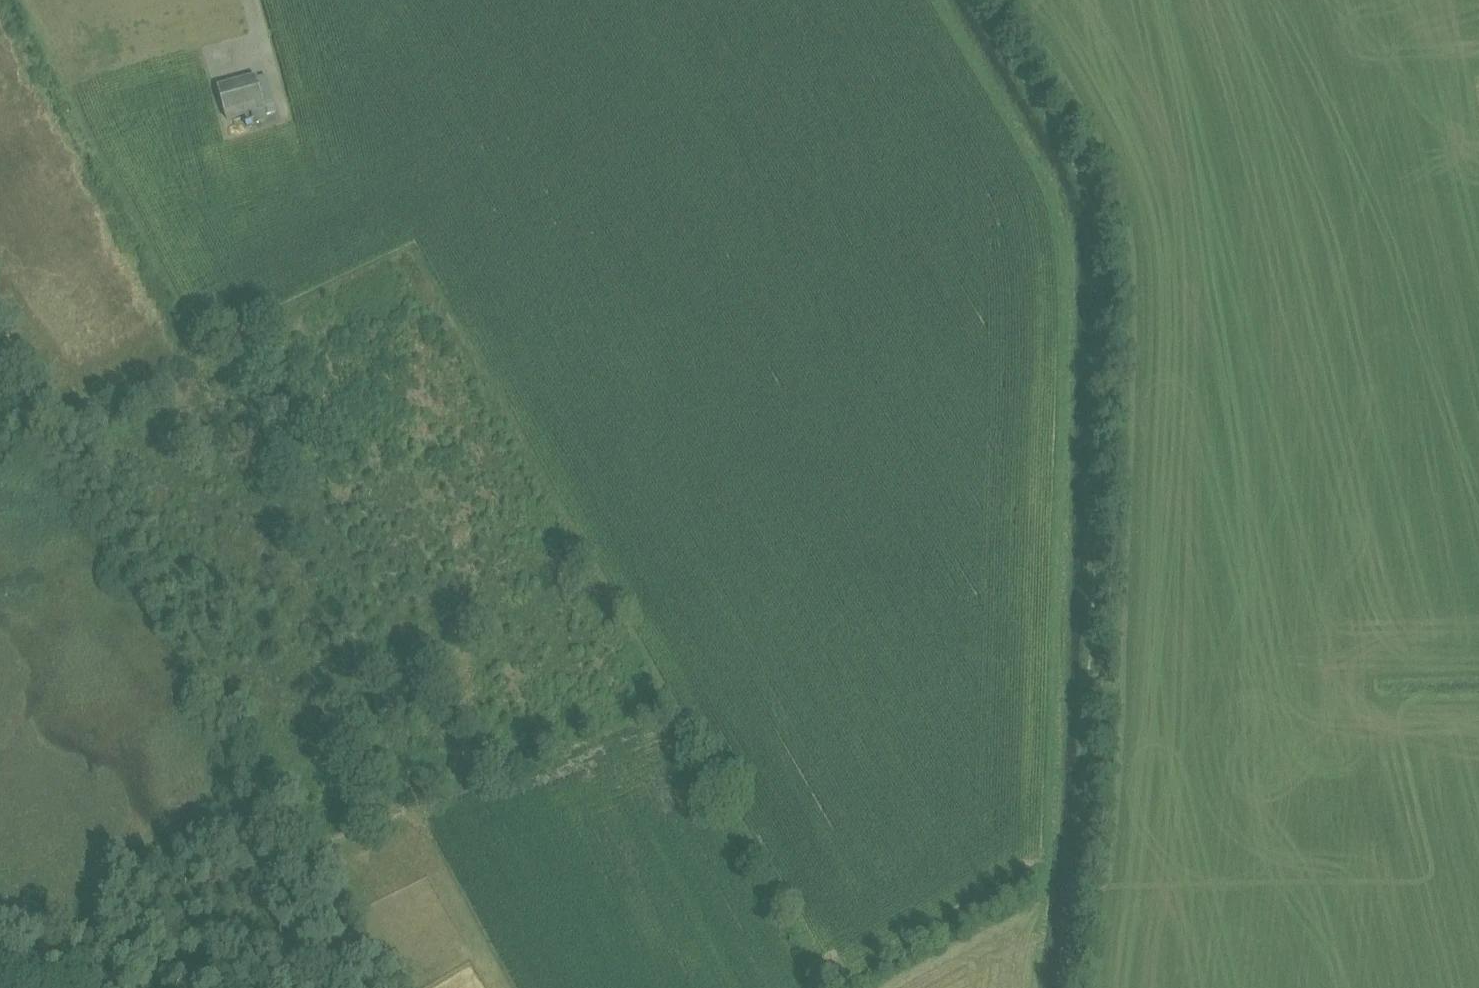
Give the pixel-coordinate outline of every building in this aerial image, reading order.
[(268,107),(259,76),(220,87),(229,118),(268,107)]
